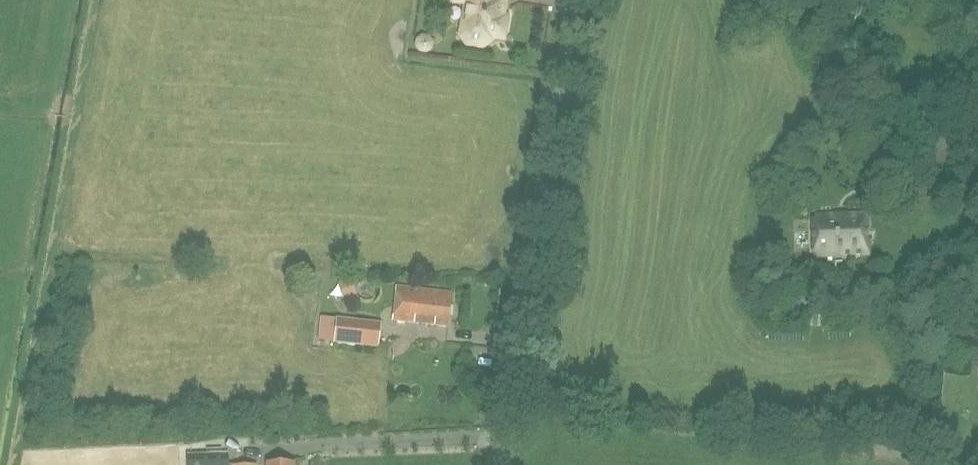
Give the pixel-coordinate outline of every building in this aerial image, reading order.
[(497,0),(453,0),(453,2),(467,4),(461,37),(468,45),(482,47),(490,41),(491,37),(503,39),(506,19),(502,18),(504,9),(497,0)] [(815,215),(816,256),(869,254),(867,214),(815,215)] [(448,326),(451,293),(396,287),(392,320),(448,326)] [(380,324),(365,322),(336,319),(333,343),(378,348),(380,324)] [(228,454),(191,455),(191,464),(228,464),(228,454)]
